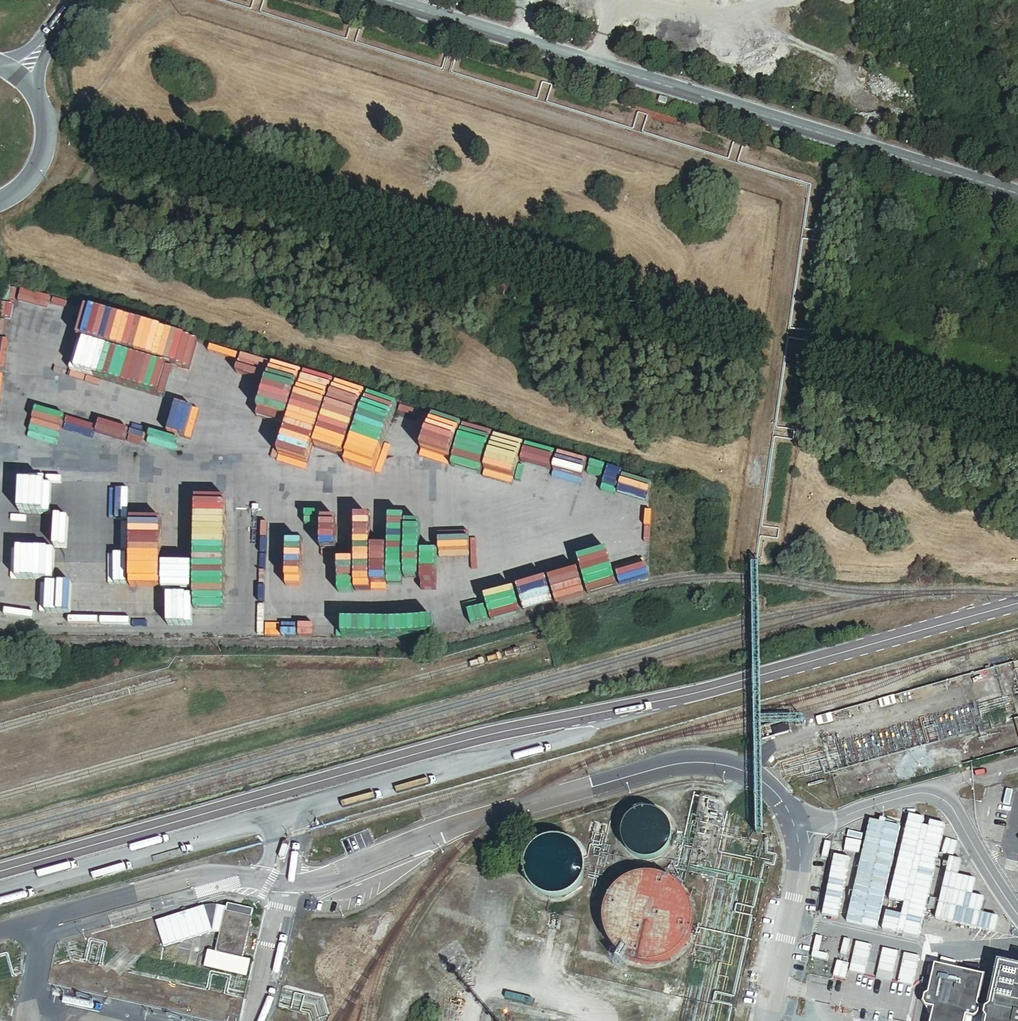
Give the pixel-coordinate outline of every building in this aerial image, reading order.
[(894,696),(879,700),(881,708),(896,703),(894,696)] [(285,841),(283,842),(279,857),(281,859),(283,860),(285,859),(289,844),(287,842),(285,841)] [(693,932),(694,926),(694,921),(694,915),(693,909),(691,904),(689,899),(686,894),(682,890),(678,886),(673,882),(668,879),(663,877),(658,876),(652,875),(646,875),(641,876),(635,877),(630,879),(625,882),(620,885),(616,889),(612,893),(609,898),(607,903),(605,909),(604,914),(603,920),(603,926),(604,931),(606,937),(609,942),(612,947),(615,951),(619,955),(624,959),(629,961),(634,964),(640,965),(645,966),(651,966),(657,965),(662,964),(668,962),(673,959),(678,956),(682,952),(685,947),(688,943),(691,937),(693,932)] [(206,906),(157,921),(165,946),(212,932),(220,933),(216,952),(209,950),(205,966),(247,976),(251,960),(242,958),(252,909),(227,903),(226,907),(218,905),(212,905),(206,906)] [(1002,963),(993,1005),(1011,1009),(1009,1020),(1017,1020),(1017,966),(1002,963)] [(980,1001),(985,975),(936,964),(930,991),(980,1001)] [(979,1004),(980,1001),(930,991),(930,994),(926,997),(925,1001),(928,1006),(935,1007),(932,1020),(968,1020),(970,1015),(976,1016),(981,1014),(982,1008),(979,1004)] [(1011,1009),(993,1005),(993,1007),(989,1009),(988,1015),(991,1018),(990,1020),(1009,1020),(1011,1009)]
